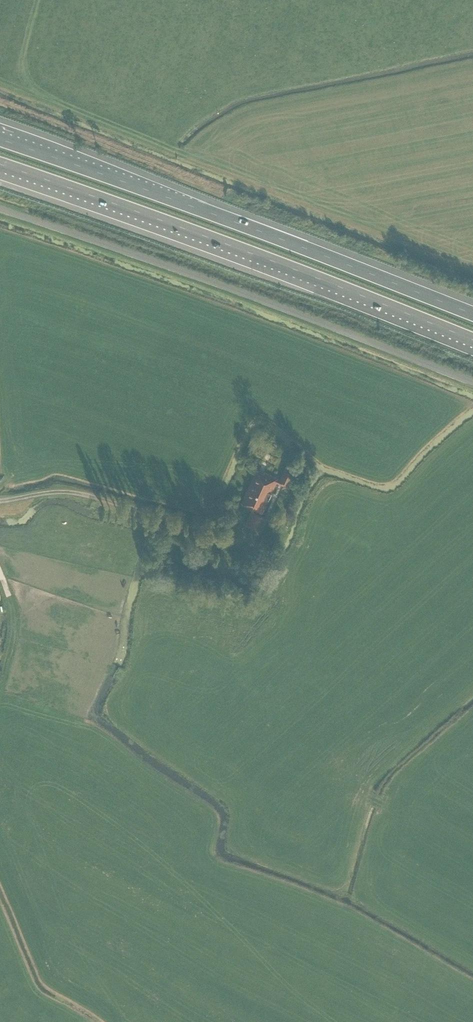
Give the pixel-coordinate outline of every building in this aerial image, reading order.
[(295,471),(285,466),(280,479),(265,472),(265,473),(256,470),(242,502),(263,512),(276,481),(288,487),(295,471)] [(267,517),(252,510),(246,524),(260,531),(267,517)]
